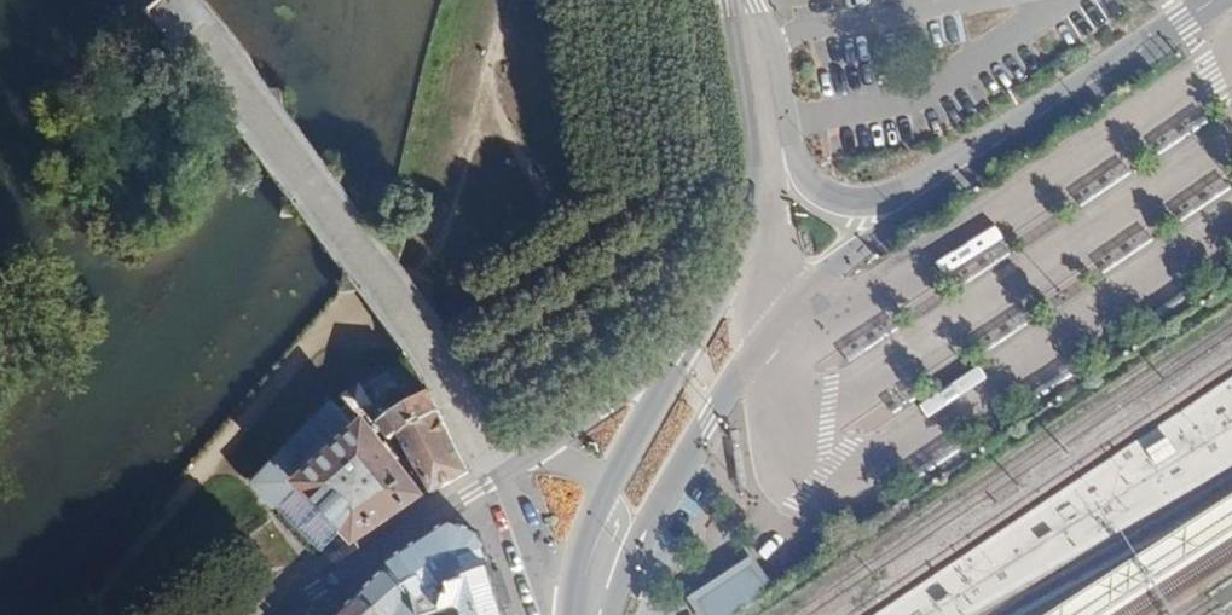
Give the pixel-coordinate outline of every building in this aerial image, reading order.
[(430,393),(380,421),(393,441),(402,436),(439,414),(430,394),(430,393)] [(257,483),(254,485),(278,511),(299,487),(354,541),(420,496),(364,421),(355,427),(333,404),(257,483)] [(465,473),(439,414),(402,436),(432,493),(466,474),(465,473)] [(299,487),(278,511),(322,555),(338,554),(354,541),(299,487)] [(1036,614),(1091,614),(1231,528),(1231,495),(1036,614)] [(489,570),(478,535),(451,526),(389,569),(403,586),(411,598),(416,608),(418,614),(444,614),(442,610),(448,586),(461,583),(460,579),(489,570)] [(778,594),(754,559),(689,603),(698,614),(747,614),(778,594)] [(389,569),(356,600),(371,614),(418,614),(416,608),(411,598),(403,586),(389,569)] [(489,570),(460,579),(461,583),(448,586),(442,610),(444,614),(446,614),(455,611),(462,614),(504,614),(489,570)] [(356,600),(341,614),(371,614),(356,600)]
